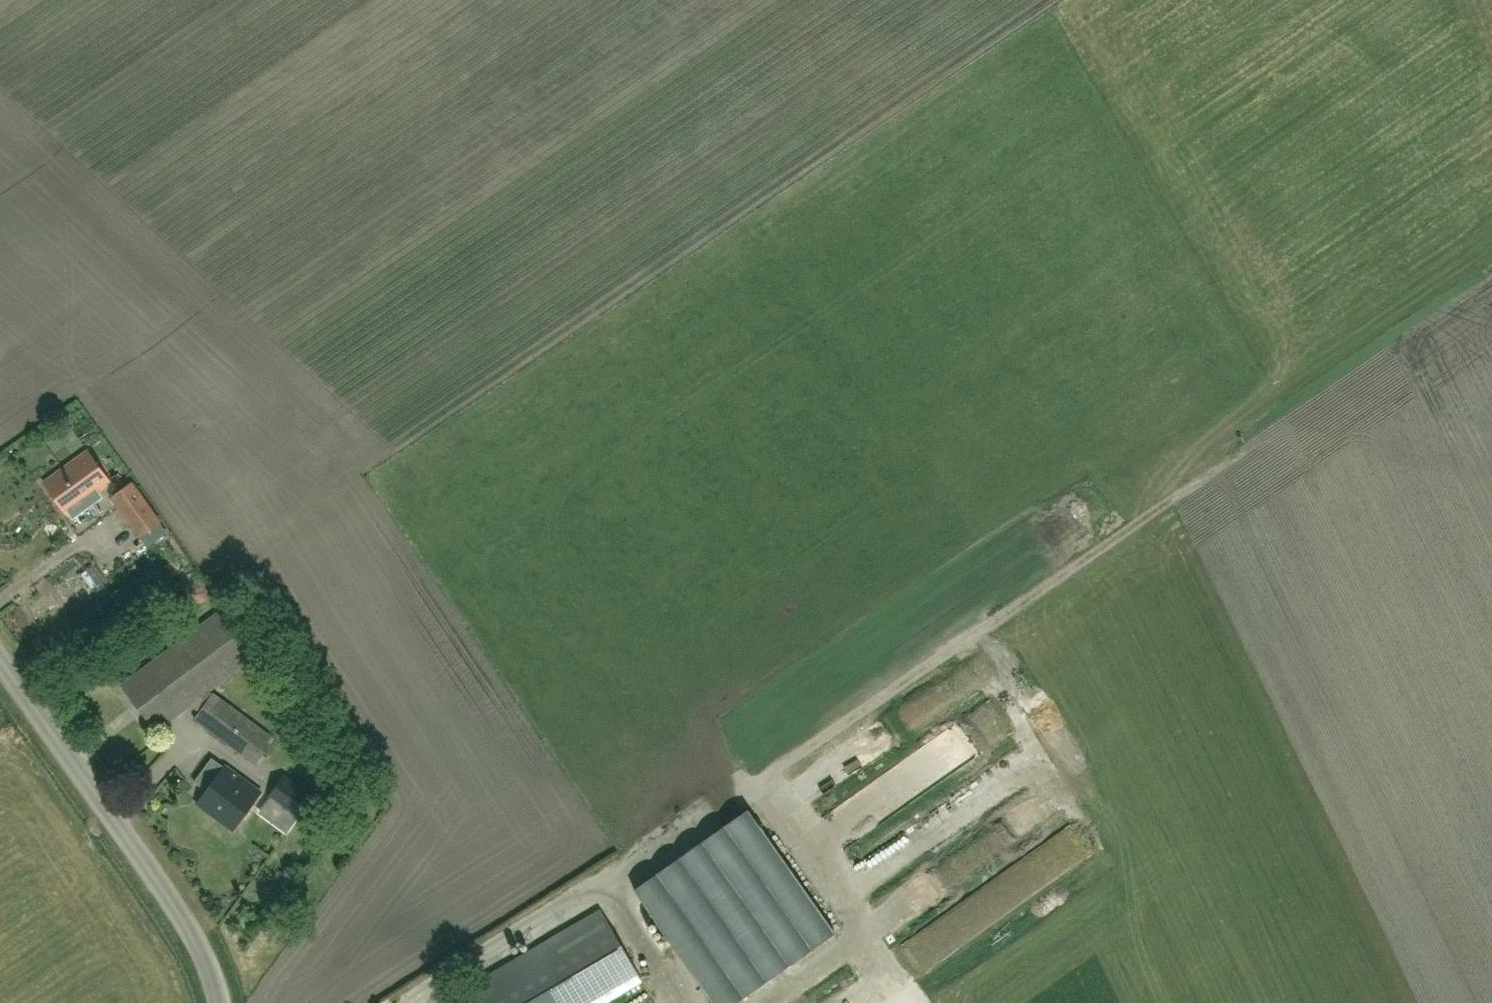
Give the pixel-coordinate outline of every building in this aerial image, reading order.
[(67,515),(111,483),(88,451),(44,482),(67,515)] [(140,537),(159,523),(131,483),(112,497),(140,537)] [(242,610),(227,621),(247,647),(262,637),(242,610)] [(258,763),(275,738),(208,690),(253,657),(220,613),(122,686),(155,730),(189,705),(200,712),(195,719),(258,763)] [(213,759),(200,776),(212,785),(197,804),(231,830),(260,793),(226,766),(225,768),(213,759)] [(299,819),(316,797),(284,774),(268,797),(299,819)] [(635,890),(717,1002),(734,1002),(834,930),(746,809),(635,890)] [(641,980),(600,911),(462,992),(468,1002),(602,1002),(641,980)]
